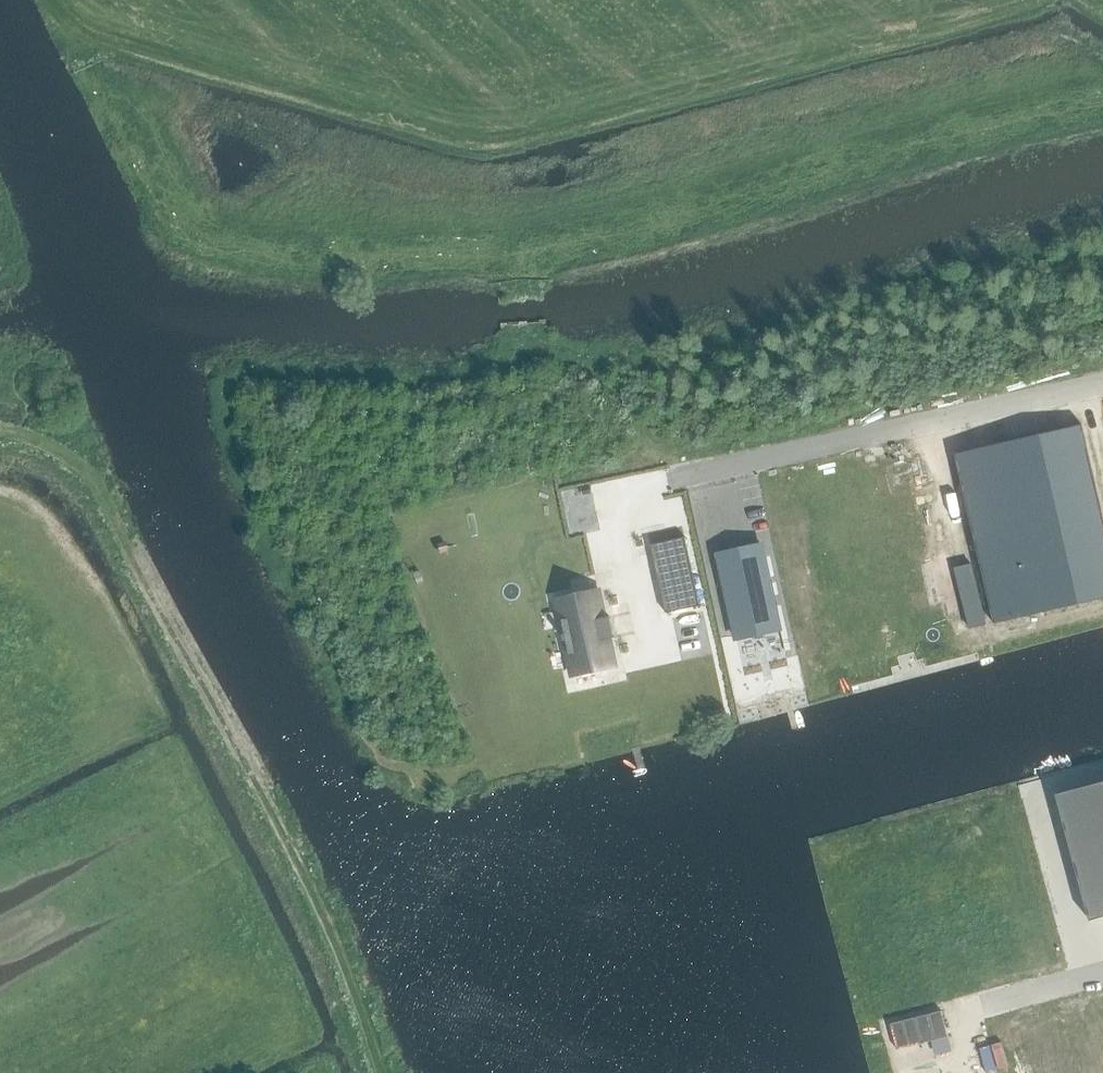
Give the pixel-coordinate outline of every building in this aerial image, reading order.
[(955,456),(993,625),(1102,601),(1102,520),(1082,427),(1080,427),(1081,432),(958,459),(957,455),(955,456)] [(684,537),(650,545),(665,613),(700,605),(684,537)] [(761,544),(718,554),(736,640),(780,630),(761,544)] [(598,592),(556,601),(563,635),(562,635),(564,641),(572,675),(614,665),(608,639),(614,638),(609,617),(604,618),(598,592)] [(1056,795),(1090,921),(1102,918),(1102,783),(1056,795)] [(942,1010),(891,1023),(897,1048),(949,1037),(942,1010)]
